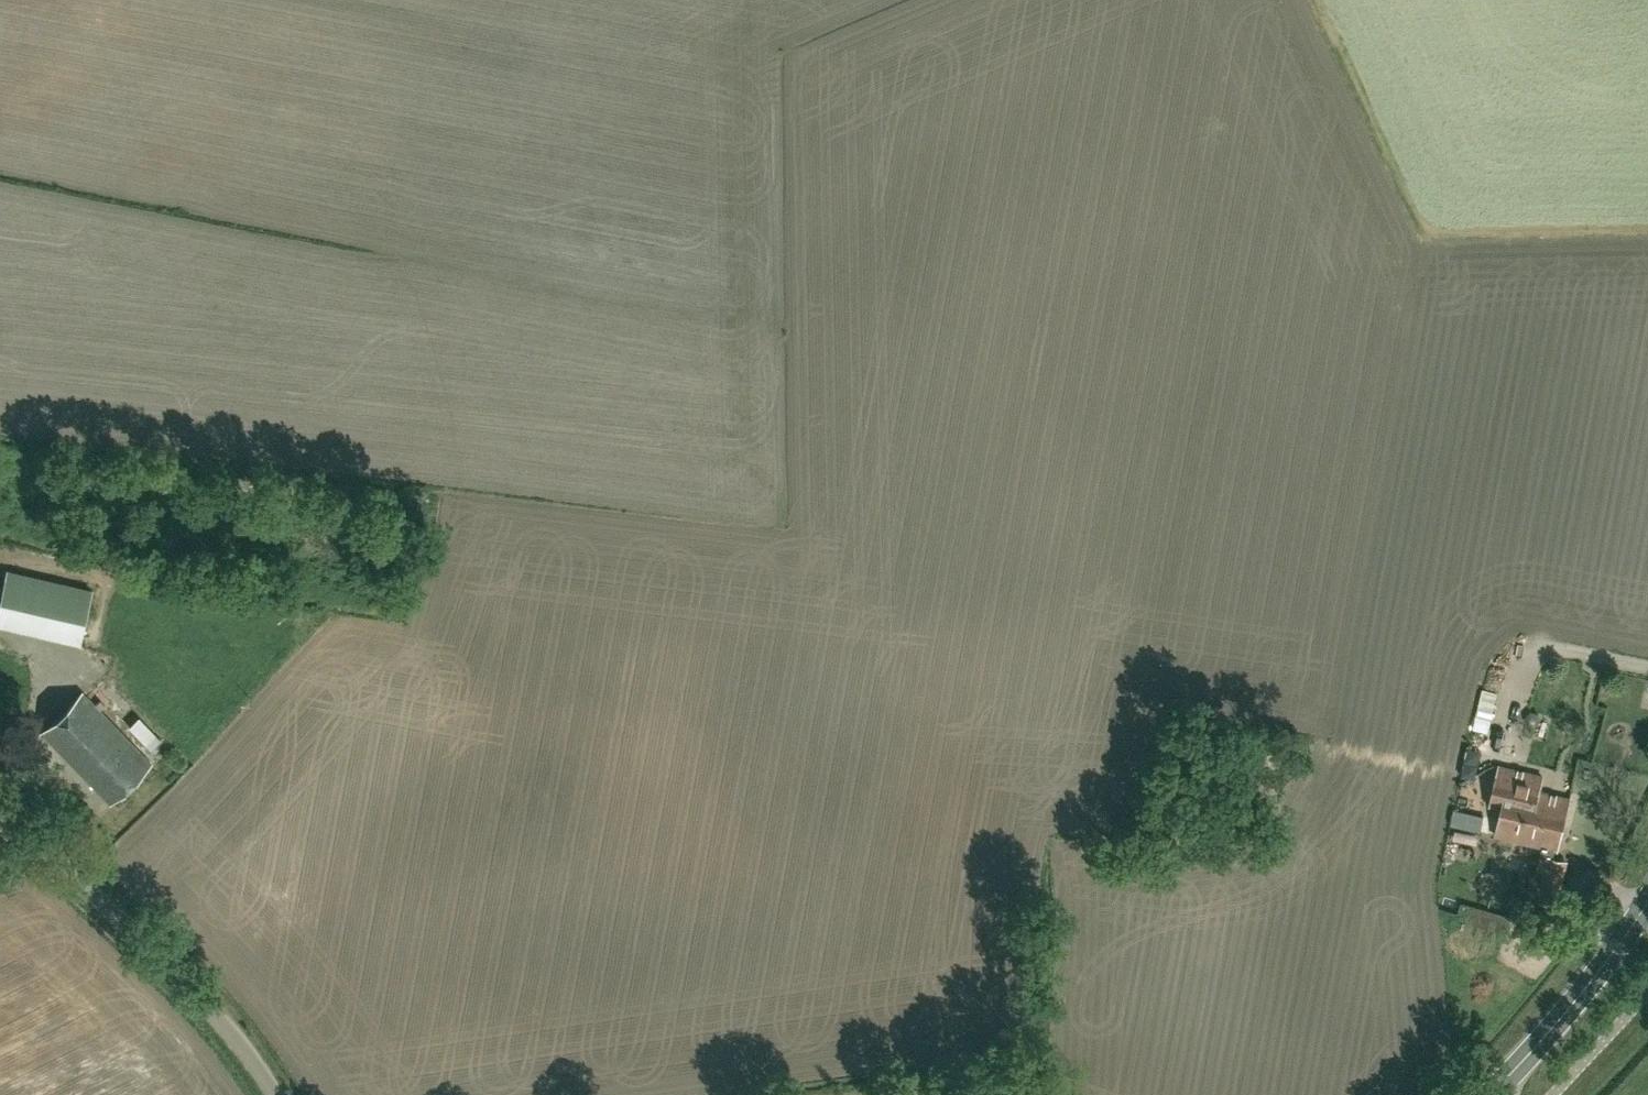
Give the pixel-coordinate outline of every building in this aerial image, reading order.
[(6,571),(0,595),(0,624),(80,642),(91,591),(6,571)] [(82,692),(41,732),(109,802),(150,762),(82,692)] [(1557,849),(1570,797),(1539,790),(1543,775),(1500,765),(1491,799),(1503,802),(1496,834),(1514,838),(1511,851),(1531,855),(1533,843),(1543,846),(1531,897),(1554,903),(1565,860),(1553,857),(1555,849),(1557,849)]
